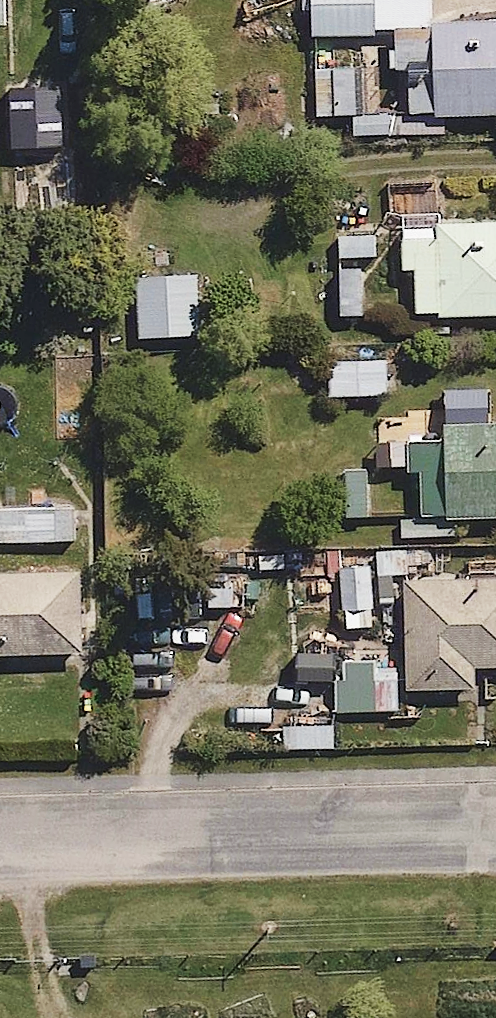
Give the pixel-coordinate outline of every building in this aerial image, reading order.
[(12,31),(11,0),(0,0),(0,31),(12,31)] [(311,41),(379,41),(379,0),(311,0),(311,41)] [(407,28),(408,118),(495,117),(495,27),(407,28)] [(355,72),(311,72),(311,118),(355,118),(355,72)] [(399,219),(399,267),(417,267),(417,318),(495,318),(495,219),(399,219)] [(339,320),(366,320),(366,262),(382,262),(381,233),(338,234),(339,320)] [(199,269),(138,272),(141,340),(202,338),(199,269)] [(391,363),(328,364),(329,399),(392,398),(391,363)] [(448,427),(448,441),(404,442),(404,474),(425,474),(425,524),(495,524),(495,426),(448,427)] [(0,508),(0,550),(76,548),(75,506),(0,508)] [(429,551),(377,552),(378,576),(429,575),(429,551)] [(376,565),(339,566),(340,628),(377,627),(376,565)] [(0,574),(0,663),(91,660),(87,571),(0,574)] [(341,652),(341,708),(401,707),(401,685),(417,684),(417,694),(485,693),(485,672),(495,672),(495,578),(407,580),(408,652),(341,652)] [(194,750),(331,749),(330,682),(193,684),(194,750)]
